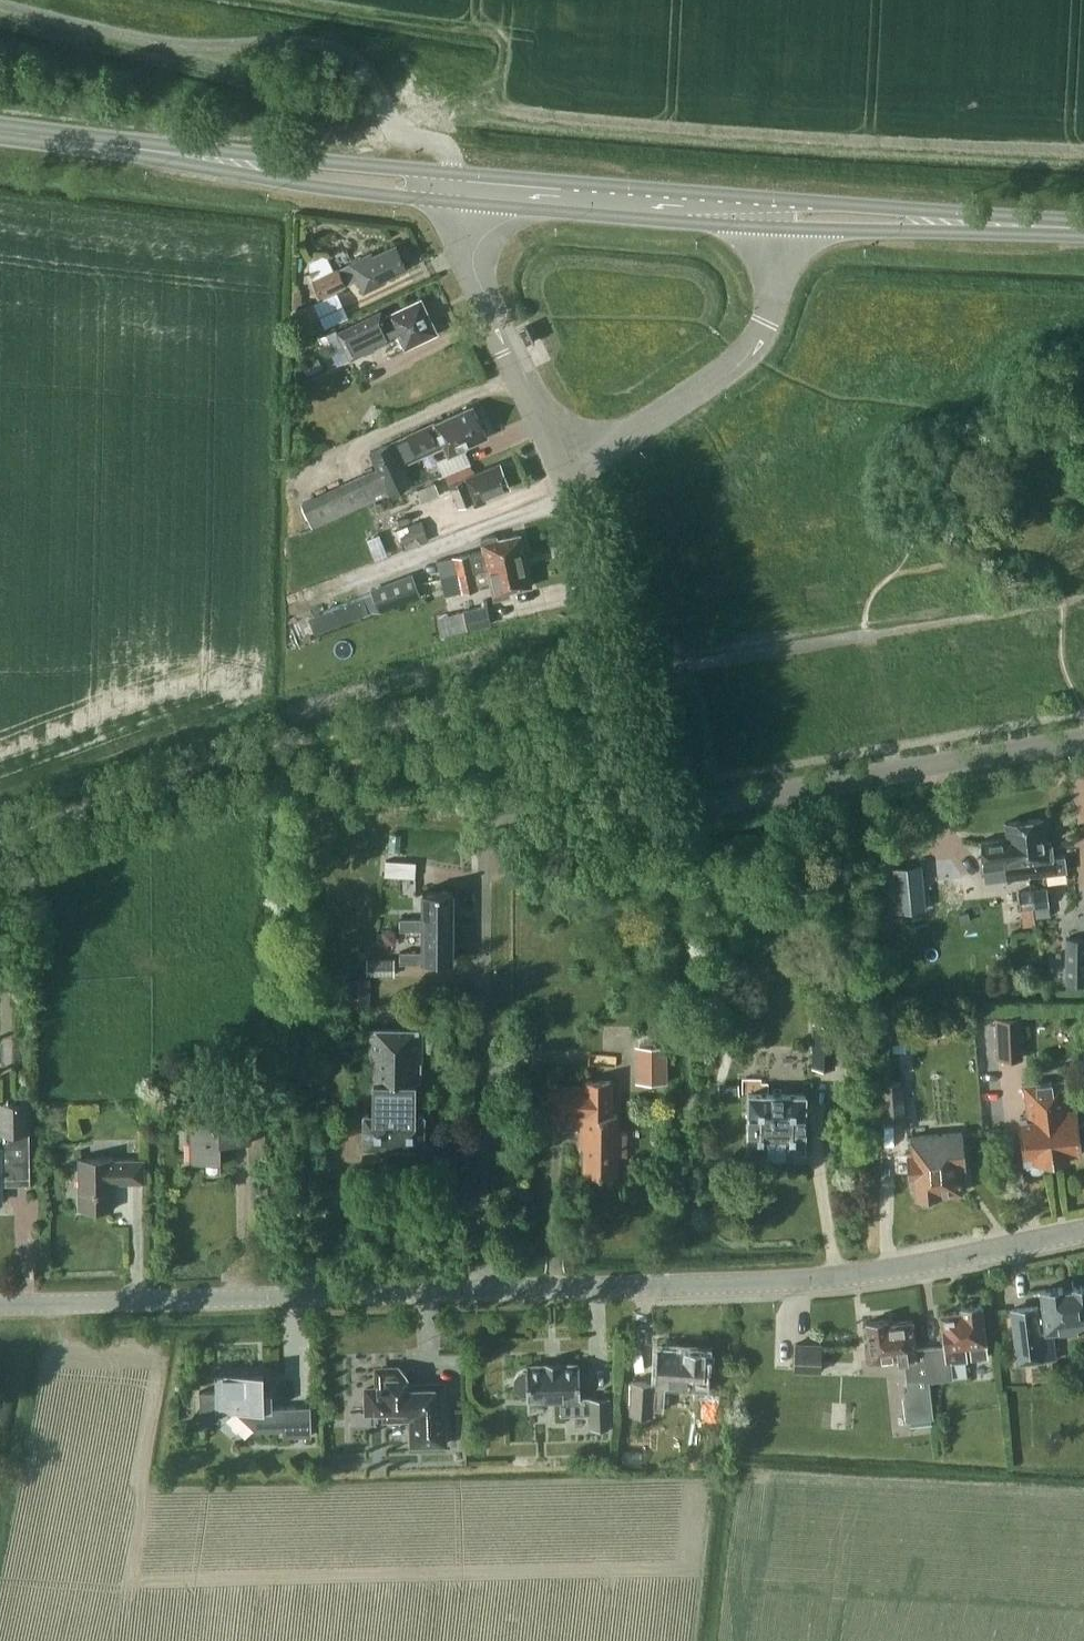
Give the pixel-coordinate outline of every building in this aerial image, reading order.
[(383,278),(406,267),(395,244),(372,255),(371,252),(309,282),(316,297),(357,278),(363,292),(385,281),(383,278)] [(300,293),(300,287),(293,287),(292,306),(301,304),(301,293),(300,293)] [(421,297),(385,314),(382,309),(321,338),(324,345),(328,343),(338,364),(398,335),(404,347),(437,332),(421,297)] [(292,312),(303,337),(324,327),(313,302),(292,312)] [(532,342),(534,341),(526,325),(524,326),(525,328),(520,331),(526,342),(531,340),(532,342)] [(412,482),(401,457),(435,442),(433,438),(440,435),(448,455),(465,447),(464,445),(485,436),(472,406),(370,450),(378,466),(301,501),(313,526),(412,482)] [(484,495),(509,485),(499,462),(449,482),(459,505),(473,500),(475,505),(486,500),(484,495)] [(417,490),(422,502),(439,494),(434,482),(417,490)] [(404,550),(429,540),(421,519),(395,529),(404,550)] [(497,539),(496,533),(481,537),(483,549),(454,555),(436,559),(440,576),(445,575),(458,573),(525,559),(520,534),(497,539)] [(531,585),(525,559),(458,573),(445,575),(449,593),(491,584),(493,597),(509,594),(508,590),(531,585)] [(370,589),(378,610),(419,595),(411,573),(370,589)] [(364,594),(303,615),(311,638),(372,616),(364,594)] [(485,606),(462,611),(466,628),(489,623),(485,606)] [(466,628),(462,611),(450,614),(454,631),(466,628)] [(1041,817),(1022,819),(1030,875),(1066,871),(1064,855),(1052,857),(1050,840),(1044,841),(1041,817)] [(1030,875),(1022,819),(1004,821),(1006,836),(979,839),(983,868),(1004,865),(1005,878),(1026,876),(1030,875)] [(384,876),(415,877),(415,862),(385,861),(384,876)] [(925,908),(922,882),(921,882),(919,867),(921,867),(920,863),(893,866),(898,911),(925,908)] [(939,889),(948,888),(947,879),(938,880),(939,889)] [(1031,889),(1035,925),(1036,925),(1035,917),(1050,915),(1046,886),(1030,889),(1031,889)] [(1023,927),(1035,925),(1031,889),(1030,889),(1018,890),(1023,927)] [(396,929),(417,929),(417,925),(447,925),(447,890),(416,890),(417,917),(396,917),(396,929)] [(448,960),(447,925),(417,925),(417,929),(417,951),(396,951),(396,964),(419,964),(419,960),(448,960)] [(1066,937),(1064,983),(1083,984),(1083,938),(1066,937)] [(394,975),(394,958),(367,958),(367,975),(394,975)] [(370,1008),(369,977),(345,977),(346,1008),(370,1008)] [(1023,1058),(1021,1016),(994,1018),(996,1059),(1023,1058)] [(896,1034),(895,1020),(876,1021),(877,1035),(896,1034)] [(814,1067),(835,1066),(833,1021),(811,1022),(814,1067)] [(422,1144),(423,1113),(413,1113),(414,1082),(421,1082),(421,1029),(367,1028),(366,1061),(372,1061),(372,1113),(363,1113),(363,1144),(422,1144)] [(635,1046),(636,1081),(667,1081),(666,1045),(635,1046)] [(1083,1138),(1083,1119),(1076,1120),(1074,1108),(1065,1109),(1061,1079),(1022,1084),(1026,1118),(1018,1119),(1023,1167),(1025,1167),(1029,1171),(1032,1172),(1035,1172),(1041,1169),(1043,1167),(1059,1165),(1058,1156),(1079,1153),(1077,1139),(1083,1138)] [(565,1116),(580,1116),(580,1146),(585,1146),(585,1172),(617,1172),(617,1152),(626,1152),(626,1131),(617,1131),(617,1113),(611,1113),(611,1080),(583,1080),(583,1086),(548,1086),(549,1114),(565,1114),(565,1116)] [(880,1082),(883,1117),(905,1116),(902,1081),(880,1082)] [(803,1149),(804,1094),(747,1092),(746,1148),(803,1149)] [(0,1201),(0,1184),(30,1183),(28,1100),(0,1101),(0,1201)] [(219,1142),(250,1142),(249,1107),(218,1107),(218,1118),(188,1118),(189,1163),(220,1163),(219,1142)] [(958,1163),(963,1162),(961,1132),(910,1135),(911,1152),(905,1153),(907,1175),(913,1175),(915,1195),(918,1195),(922,1200),(929,1200),(932,1194),(960,1191),(958,1163)] [(112,1184),(144,1183),(144,1159),(113,1159),(113,1157),(77,1158),(77,1209),(112,1209),(112,1184)] [(1083,1327),(1083,1285),(1038,1290),(1040,1308),(1009,1311),(1015,1363),(1053,1359),(1050,1331),(1083,1327)] [(924,1350),(928,1379),(950,1376),(950,1378),(965,1376),(963,1360),(966,1359),(965,1344),(969,1344),(970,1357),(986,1354),(980,1303),(959,1306),(960,1310),(938,1313),(942,1347),(924,1350)] [(933,1417),(928,1379),(924,1350),(914,1351),(911,1321),(887,1325),(886,1319),(865,1322),(868,1345),(863,1346),(864,1361),(895,1357),(896,1361),(904,1360),(907,1378),(908,1389),(903,1389),(907,1420),(933,1417)] [(821,1343),(795,1342),(794,1371),(820,1371),(821,1343)] [(665,1384),(666,1384),(687,1385),(687,1389),(707,1390),(709,1370),(713,1365),(714,1356),(709,1351),(705,1351),(705,1350),(658,1347),(655,1382),(632,1381),(629,1413),(650,1415),(651,1409),(663,1410),(665,1384)] [(589,1427),(609,1426),(608,1395),(579,1396),(578,1363),(559,1363),(559,1360),(544,1361),(544,1364),(525,1364),(526,1371),(522,1371),(517,1374),(515,1378),(515,1386),(518,1390),(522,1393),(526,1393),(526,1399),(559,1399),(559,1414),(589,1413),(589,1427)] [(444,1443),(443,1384),(442,1383),(441,1383),(407,1384),(407,1374),(398,1366),(381,1367),(379,1367),(377,1368),(375,1370),(376,1386),(365,1387),(365,1412),(383,1411),(383,1418),(410,1417),(411,1444),(444,1443)] [(234,1407),(256,1428),(283,1427),(283,1433),(310,1433),(312,1433),(311,1403),(309,1404),(272,1405),(271,1390),(272,1389),(264,1389),(264,1369),(216,1370),(217,1389),(201,1390),(199,1390),(201,1420),(202,1420),(202,1419),(219,1418),(219,1408),(234,1407)]
